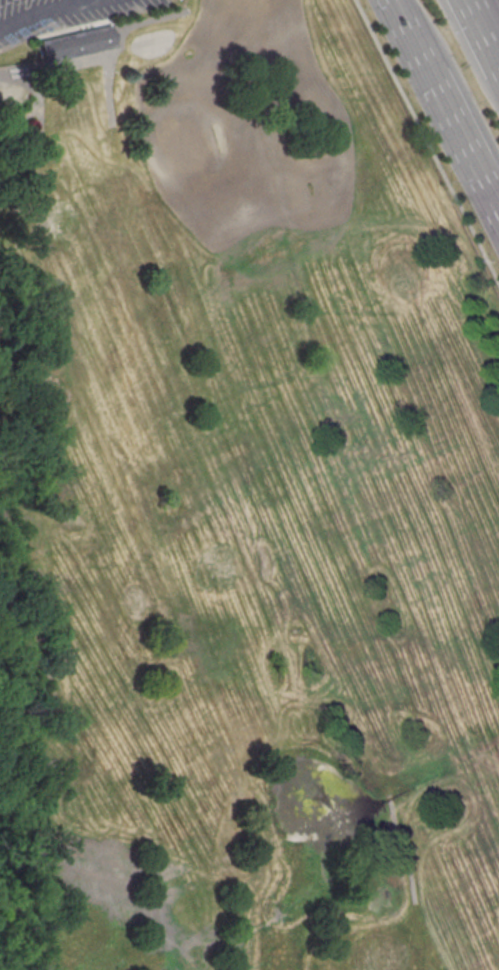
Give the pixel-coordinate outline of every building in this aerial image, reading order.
[(42,62),(38,39),(108,24),(113,46),(42,62)]
